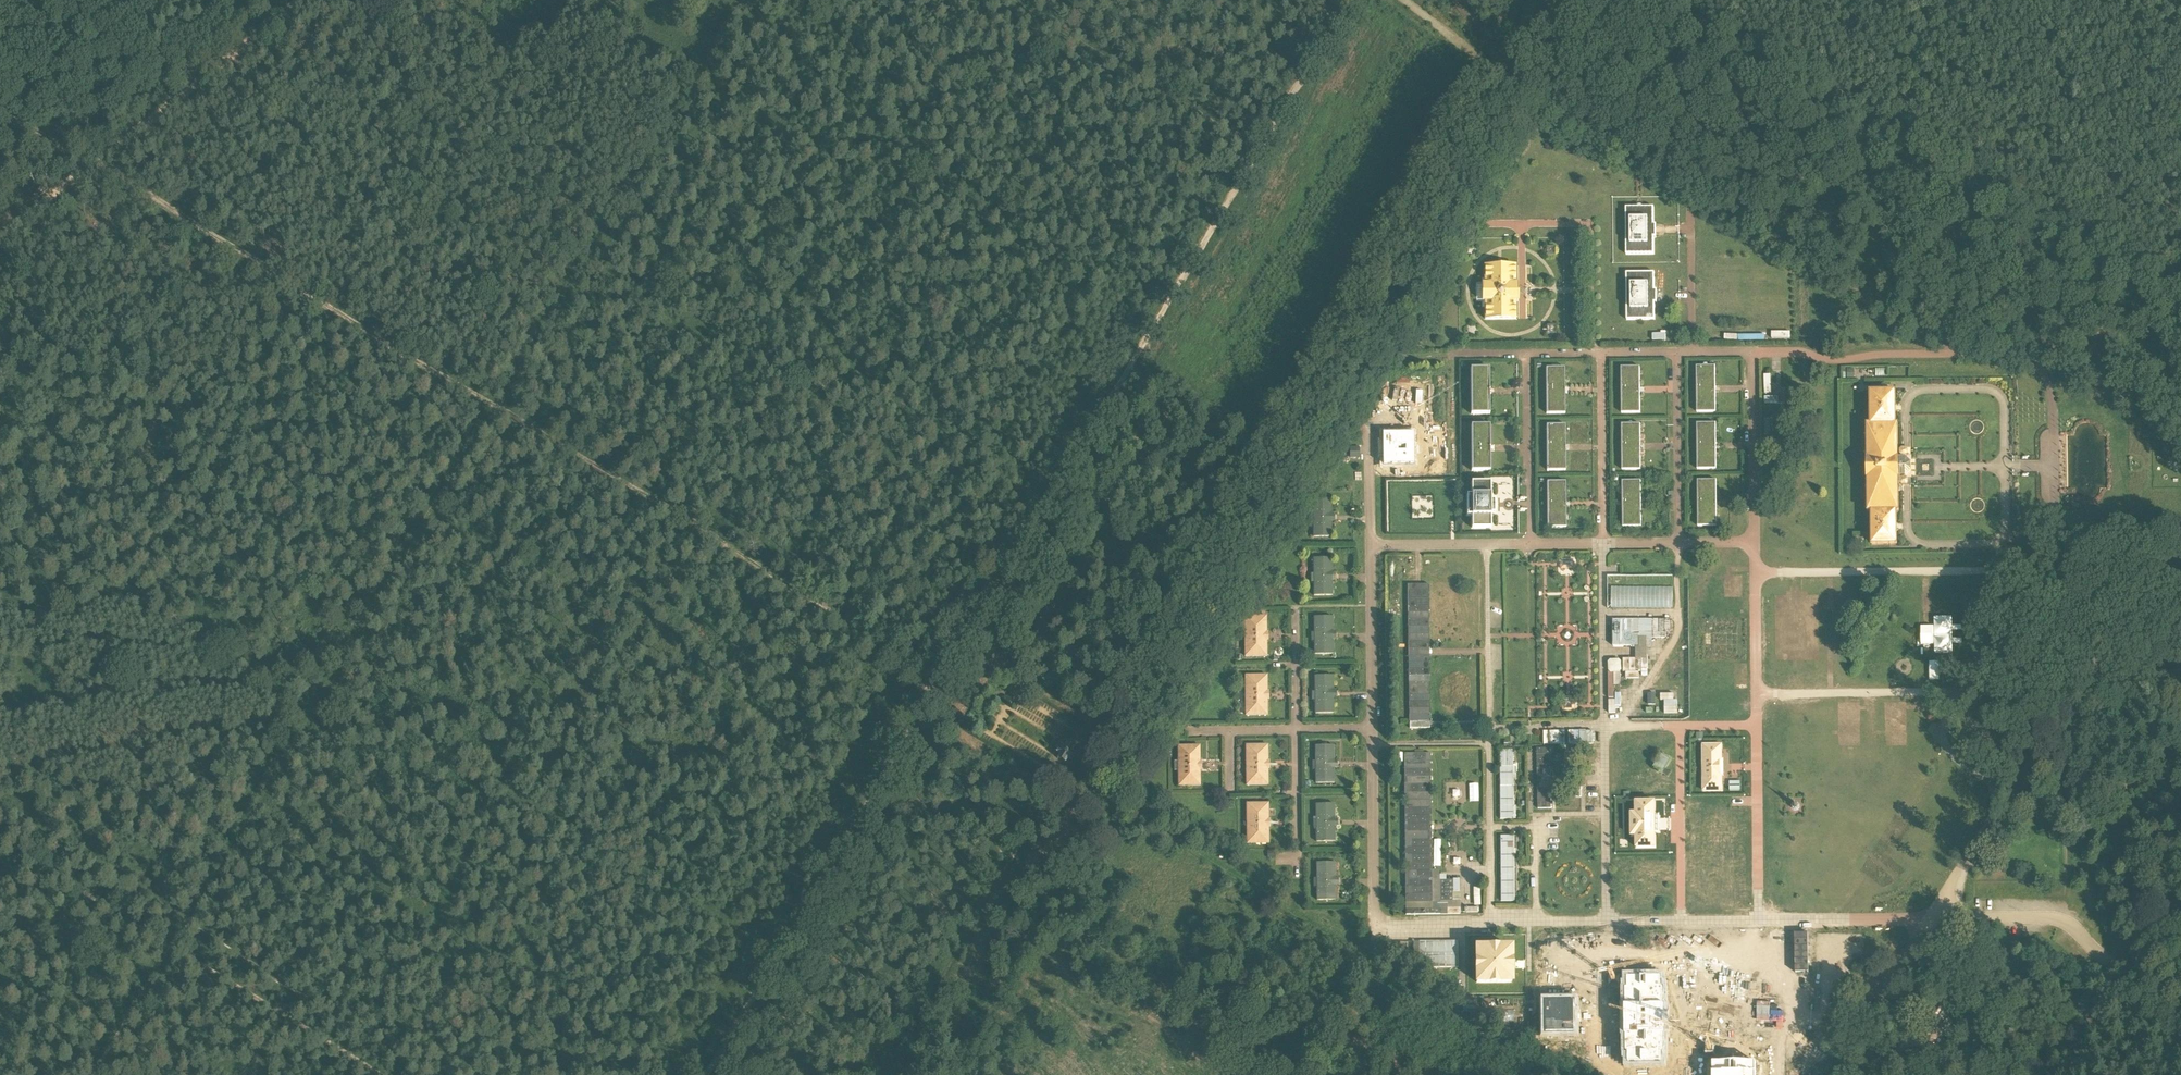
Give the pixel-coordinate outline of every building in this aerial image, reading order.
[(1654,207),(1626,207),(1626,254),(1654,254),(1654,207)] [(1517,283),(1516,264),(1484,265),(1484,283),(1482,283),(1482,302),(1485,302),(1485,319),(1517,319),(1516,302),(1519,302),(1518,283),(1517,283)] [(1655,272),(1626,272),(1627,320),(1655,320),(1655,272)] [(1640,366),(1621,367),(1622,413),(1641,412),(1640,366)] [(1715,366),(1697,366),(1697,412),(1716,411),(1715,366)] [(1565,367),(1546,367),(1546,413),(1565,413),(1565,367)] [(1490,368),(1471,368),(1471,414),(1490,413),(1490,368)] [(1898,424),(1896,424),(1895,391),(1871,391),(1871,424),(1868,424),(1869,511),(1872,511),(1872,544),(1897,544),(1897,510),(1899,511),(1898,424)] [(1777,419),(1765,420),(1765,440),(1777,439),(1777,419)] [(1640,423),(1622,423),(1622,469),(1641,469),(1640,423)] [(1716,423),(1697,423),(1698,469),(1716,469),(1716,423)] [(1565,424),(1547,424),(1547,470),(1566,470),(1565,424)] [(1490,425),(1471,425),(1472,471),(1490,471),(1490,425)] [(1413,431),(1381,431),(1381,464),(1413,464),(1413,431)] [(1641,480),(1622,481),(1623,527),(1642,526),(1641,480)] [(1716,480),(1698,480),(1698,526),(1717,526),(1716,480)] [(1566,481),(1547,481),(1548,527),(1566,527),(1566,481)] [(1491,528),(1491,482),(1472,482),(1472,495),(1467,495),(1467,515),(1472,515),(1472,528),(1491,528)] [(1332,521),(1336,521),(1336,514),(1332,514),(1332,499),(1313,499),(1314,515),(1310,515),(1310,524),(1314,524),(1314,537),(1333,536),(1332,521)] [(1336,573),(1333,573),(1332,558),(1313,558),(1314,574),(1311,574),(1311,583),(1314,583),(1315,596),(1333,595),(1333,580),(1337,580),(1336,573)] [(1429,584),(1408,584),(1409,721),(1410,721),(1410,728),(1430,728),(1430,721),(1431,721),(1429,584)] [(1612,606),(1674,607),(1674,586),(1612,586),(1612,606)] [(1269,630),(1267,630),(1267,616),(1244,616),(1245,657),(1267,657),(1267,643),(1269,643),(1269,630)] [(1333,639),(1337,639),(1337,631),(1333,632),(1333,616),(1314,617),(1315,632),(1311,633),(1312,641),(1315,641),(1315,655),(1334,654),(1333,639)] [(1934,626),(1921,626),(1921,645),(1935,644),(1935,653),(1953,652),(1952,617),(1934,617),(1934,626)] [(1637,658),(1610,658),(1610,697),(1615,697),(1615,684),(1619,684),(1619,691),(1632,691),(1632,684),(1636,684),(1636,675),(1648,675),(1648,651),(1661,651),(1661,637),(1663,637),(1663,631),(1672,631),(1672,618),(1614,618),(1614,645),(1637,645),(1637,658)] [(1268,675),(1245,675),(1245,716),(1268,715),(1268,701),(1269,701),(1269,689),(1268,689),(1268,675)] [(1333,675),(1314,676),(1315,691),(1312,692),(1312,700),(1315,700),(1315,713),(1334,713),(1334,698),(1338,698),(1337,690),(1334,691),(1333,675)] [(1677,712),(1677,692),(1663,693),(1663,712),(1677,712)] [(1596,742),(1595,729),(1569,730),(1569,743),(1596,742)] [(1544,743),(1566,743),(1565,730),(1543,730),(1544,743)] [(1074,752),(1076,748),(1071,745),(1067,743),(1065,746),(1062,745),(1057,753),(1060,754),(1058,758),(1062,760),(1065,763),(1068,759),(1073,761),(1077,754),(1074,752)] [(1270,758),(1268,758),(1268,744),(1246,744),(1246,785),(1269,785),(1268,771),(1270,771),(1270,758)] [(1202,759),(1201,759),(1200,745),(1178,745),(1178,761),(1174,761),(1174,770),(1178,770),(1178,786),(1201,786),(1201,772),(1202,772),(1202,759)] [(1334,745),(1315,746),(1316,761),(1312,761),(1313,770),(1316,770),(1316,783),(1335,783),(1335,768),(1338,767),(1338,760),(1334,760),(1334,745)] [(1724,790),(1724,745),(1702,745),(1702,790),(1724,790)] [(1550,748),(1537,748),(1538,808),(1552,808),(1550,748)] [(1513,749),(1500,749),(1500,819),(1514,819),(1513,749)] [(1415,753),(1404,753),(1406,914),(1461,914),(1460,907),(1447,908),(1447,877),(1438,877),(1438,903),(1432,903),(1431,753),(1423,753),(1423,750),(1415,750),(1415,753)] [(1663,773),(1666,768),(1672,759),(1662,753),(1653,767),(1663,773)] [(1672,771),(1666,768),(1663,773),(1669,777),(1672,771)] [(1730,782),(1730,791),(1741,790),(1741,782),(1730,782)] [(1655,832),(1655,816),(1655,801),(1636,801),(1636,813),(1632,813),(1632,836),(1637,836),(1637,847),(1655,847),(1655,832)] [(1270,817),(1269,817),(1269,802),(1246,803),(1247,844),(1269,843),(1269,829),(1270,829),(1270,817)] [(1335,803),(1316,804),(1317,819),(1313,819),(1313,828),(1317,828),(1317,841),(1336,841),(1335,826),(1339,825),(1339,818),(1335,818),(1335,803)] [(1514,836),(1500,836),(1501,901),(1514,901),(1514,836)] [(1340,877),(1336,877),(1335,862),(1317,862),(1317,878),(1314,878),(1314,887),(1317,887),(1318,900),(1337,899),(1336,884),(1340,884),(1340,877)] [(1508,944),(1518,944),(1518,968),(1525,968),(1525,935),(1508,935),(1508,944)] [(1419,941),(1420,955),(1426,954),(1426,968),(1458,967),(1458,941),(1419,941)] [(1510,948),(1477,948),(1477,982),(1510,981),(1510,948)] [(1672,957),(1630,957),(1630,1038),(1672,1038),(1672,957)] [(1574,1001),(1543,1001),(1543,1033),(1574,1033),(1574,1001)] [(1515,1021),(1515,1010),(1497,1009),(1497,1021),(1515,1021)] [(1822,1035),(1821,1016),(1811,1016),(1811,1035),(1822,1035)] [(1756,1065),(1756,1062),(1713,1063),(1713,1074),(1764,1074),(1764,1065),(1756,1065)]
